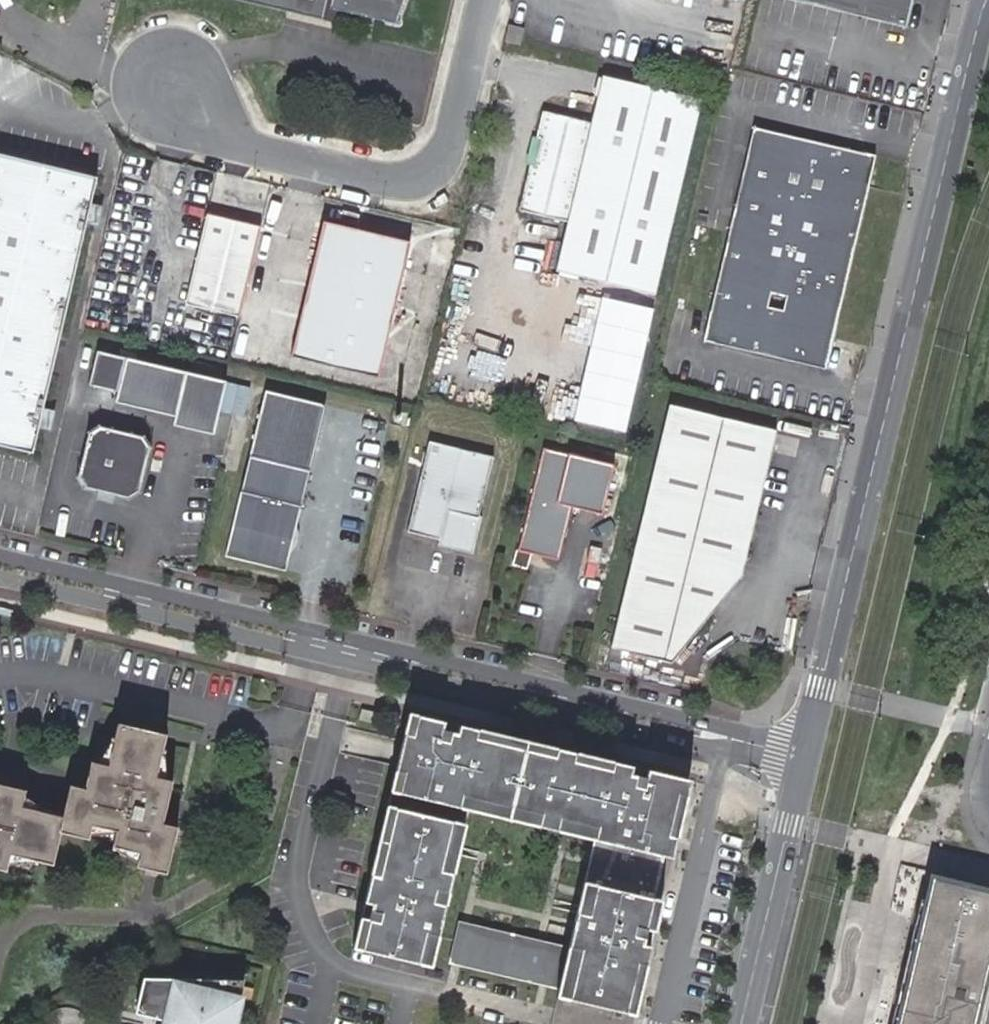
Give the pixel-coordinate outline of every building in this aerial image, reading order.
[(340,26),(343,14),(394,26),(396,26),(397,23),(395,21),(401,7),(403,0),(227,0),(340,26)] [(905,31),(913,0),(780,0),(905,31)] [(524,28),(509,25),(504,42),(520,45),(522,37),(524,28)] [(539,116),(533,142),(538,143),(534,163),(528,162),(516,215),(566,227),(554,275),(649,297),(697,103),(602,80),(589,128),(539,116)] [(873,168),(865,155),(767,131),(714,343),(811,367),(828,357),(842,345),(880,186),(873,168)] [(538,143),(533,142),(526,140),(521,160),(528,162),(534,163),(538,143)] [(886,160),(865,155),(873,168),(880,186),(886,160)] [(30,458),(40,417),(58,343),(60,332),(95,184),(0,161),(0,452),(30,458)] [(235,322),(256,231),(204,220),(183,310),(235,322)] [(375,381),(408,246),(319,224),(286,359),(375,381)] [(828,357),(811,367),(836,373),(842,345),(828,357)] [(224,383),(100,353),(92,386),(116,393),(114,403),(173,417),(173,426),(211,434),(224,383)] [(246,462),(222,562),(283,577),(307,477),(304,476),(319,410),(267,398),(251,463),(246,462)] [(665,410),(614,634),(673,648),(744,582),(778,436),(665,410)] [(125,439),(96,433),(86,439),(75,482),(84,490),(126,500),(136,493),(146,450),(138,442),(125,439)] [(478,521),(491,467),(426,451),(424,461),(434,463),(432,472),(422,469),(405,537),(437,545),(436,551),(471,559),(480,522),(478,521)] [(541,454),(517,556),(514,556),(510,572),(526,575),(529,559),(542,562),(543,557),(554,550),(559,551),(569,513),(600,521),(612,471),(541,454)] [(434,463),(424,461),(422,469),(432,472),(434,463)] [(543,557),(542,562),(556,565),(559,551),(554,550),(543,557)] [(356,717),(374,721),(377,711),(359,706),(356,717)] [(679,820),(688,782),(408,713),(350,947),(429,966),(468,810),(593,841),(567,947),(556,989),(554,998),(630,1016),(679,820)] [(27,863),(43,867),(51,836),(78,842),(80,829),(86,829),(108,835),(106,844),(140,852),(138,859),(137,864),(165,871),(176,824),(165,821),(161,820),(171,782),(163,780),(153,778),(160,750),(163,736),(117,725),(113,741),(107,768),(94,765),(90,764),(84,790),(70,786),(62,817),(47,814),(20,807),(22,796),(23,791),(0,786),(0,866),(2,857),(27,863)] [(109,740),(94,765),(107,768),(113,741),(109,740)] [(153,778),(163,780),(160,750),(153,778)] [(49,809),(22,796),(20,807),(47,814),(49,809)] [(104,850),(138,859),(140,852),(106,844),(104,850)] [(2,857),(0,866),(0,869),(26,868),(27,863),(2,857)] [(903,1023),(976,1023),(988,968),(988,894),(936,881),(903,1023)] [(450,963),(556,989),(567,947),(460,921),(450,963)] [(240,994),(199,985),(202,976),(145,975),(136,1010),(172,1019),(170,1023),(233,1023),(240,994)] [(202,976),(199,985),(240,994),(244,977),(202,976)]
